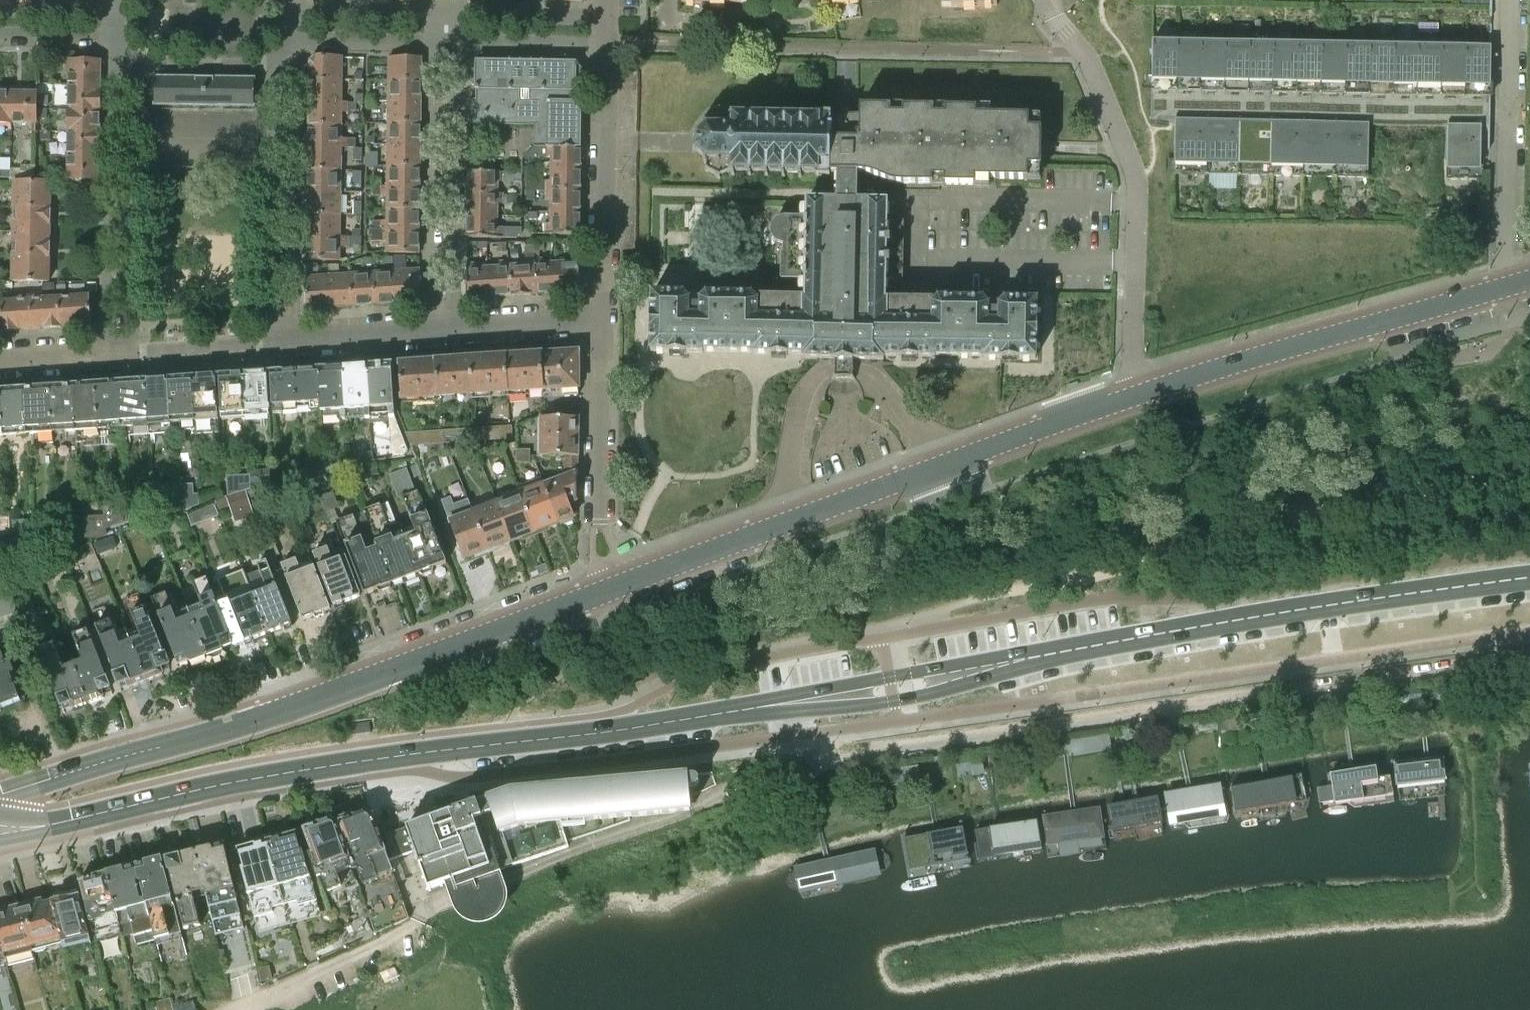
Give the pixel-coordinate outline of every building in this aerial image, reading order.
[(942,8),(963,8),(997,6),(997,0),(942,0),(942,8)] [(1176,92),(1177,42),(1152,41),(1151,92),(1176,92)] [(1201,42),(1177,42),(1176,92),(1200,93),(1201,42)] [(1200,93),(1224,93),(1225,43),(1201,42),(1200,93)] [(1249,43),(1225,43),(1224,93),(1248,94),(1249,43)] [(1248,94),(1272,94),(1273,43),(1249,43),(1248,94)] [(1297,44),(1273,43),(1272,94),(1296,94),(1297,44)] [(1296,94),(1321,95),(1322,44),(1297,44),(1296,94)] [(1346,45),(1322,44),(1321,95),(1345,95),(1346,45)] [(1345,95),(1369,96),(1370,45),(1346,45),(1345,95)] [(1394,46),(1370,45),(1369,96),(1393,96),(1394,46)] [(1393,96),(1417,97),(1418,46),(1394,46),(1393,96)] [(1442,47),(1418,46),(1417,97),(1441,97),(1442,47)] [(1441,97),(1465,98),(1466,47),(1442,47),(1441,97)] [(1491,47),(1466,47),(1465,98),(1490,98),(1491,47)] [(310,61),(309,80),(343,81),(343,57),(313,57),(310,61)] [(388,58),(388,79),(422,80),(422,59),(388,58)] [(577,67),(577,62),(476,60),(476,65),(475,65),(470,69),(470,81),(474,85),(475,85),(475,90),(477,90),(477,100),(472,100),(470,102),(469,125),(471,125),(535,126),(534,147),(546,147),(582,148),(583,102),(576,102),(576,92),(577,92),(577,87),(578,87),(582,83),(583,71),(579,67),(577,67)] [(70,84),(101,84),(101,61),(70,61),(70,84)] [(196,79),(155,78),(155,105),(196,105),(196,107),(214,107),(214,106),(255,106),(255,80),(215,79),(215,78),(196,78),(196,79)] [(422,101),(422,80),(388,79),(388,100),(422,101)] [(343,103),(343,81),(309,80),(309,103),(343,103)] [(100,108),(101,84),(70,84),(69,108),(100,108)] [(12,123),(13,92),(0,92),(0,123),(12,123)] [(37,93),(13,92),(12,123),(36,124),(37,107),(37,93)] [(1369,96),(1345,95),(1321,95),(1296,94),(1272,94),(1248,94),(1224,93),(1200,93),(1176,92),(1151,92),(1151,121),(1156,121),(1175,121),(1208,122),(1240,123),(1272,123),(1304,124),(1336,124),(1369,125),(1447,126),(1482,127),(1486,127),(1490,127),(1490,98),(1465,98),(1441,97),(1417,97),(1393,96),(1369,96)] [(37,93),(37,107),(47,108),(47,93),(37,93)] [(355,103),(355,104),(357,104),(364,104),(364,96),(355,96),(355,103)] [(421,122),(422,101),(388,100),(387,122),(421,122)] [(309,126),(343,126),(343,113),(349,113),(349,112),(357,112),(357,104),(355,104),(355,103),(343,103),(309,103),(309,126)] [(37,107),(36,124),(36,128),(48,128),(48,108),(47,108),(37,107)] [(100,132),(100,108),(69,108),(69,132),(100,132)] [(831,117),(831,116),(816,116),(804,116),(804,112),(800,112),(799,116),(787,116),(787,112),(783,112),(783,116),(769,116),(770,112),(766,112),(766,115),(753,115),(753,112),(749,112),(749,115),(736,115),(736,112),(733,112),(733,115),(723,110),(723,108),(720,108),(720,110),(710,114),(709,113),(707,116),(709,117),(709,122),(705,123),(707,127),(699,134),(697,133),(695,136),(699,138),(699,148),(695,149),(696,153),(700,151),(703,155),(707,158),(706,162),(709,163),(708,169),(706,170),(708,172),(710,171),(720,176),(720,179),(722,179),(722,176),(732,172),(732,175),(735,175),(735,172),(748,172),(748,176),(752,176),(752,172),(765,172),(765,176),(769,176),(769,173),(782,173),(782,176),(786,176),(786,173),(798,173),(799,176),(803,176),(803,173),(816,173),(816,175),(830,175),(831,117)] [(1041,170),(1041,155),(1041,142),(1041,117),(991,117),(991,110),(860,108),(860,117),(831,117),(831,175),(837,175),(838,173),(857,173),(857,174),(859,174),(865,174),(869,175),(874,177),(879,178),(884,181),(889,183),(894,184),(899,184),(932,185),(933,178),(944,179),(944,185),(990,186),(990,179),(996,180),(1040,180),(1041,170)] [(1174,175),(1207,175),(1208,122),(1175,121),(1174,175)] [(421,144),(421,122),(387,122),(387,144),(421,144)] [(1240,123),(1208,122),(1207,175),(1239,176),(1240,123)] [(1239,176),(1271,176),(1272,123),(1240,123),(1239,176)] [(1304,124),(1272,123),(1271,176),(1303,177),(1304,124)] [(1303,177),(1335,178),(1336,124),(1304,124),(1303,177)] [(1369,125),(1336,124),(1335,178),(1368,178),(1369,125)] [(343,139),(343,126),(309,126),(309,149),(343,149),(343,148),(354,148),(356,148),(356,139),(343,139)] [(1482,127),(1447,126),(1446,180),(1481,180),(1482,127)] [(100,156),(100,132),(69,132),(68,155),(100,156)] [(41,134),(41,142),(51,142),(51,134),(41,134)] [(421,167),(421,144),(387,144),(387,167),(421,167)] [(546,147),(534,147),(524,157),(546,157),(546,147)] [(582,170),(582,148),(546,147),(546,157),(551,157),(550,169),(582,170)] [(363,148),(356,148),(354,148),(354,157),(354,161),(363,161),(363,158),(363,148)] [(342,172),(343,149),(309,149),(308,171),(342,172)] [(367,153),(367,167),(378,166),(378,153),(367,153)] [(99,180),(100,156),(68,155),(68,180),(99,180)] [(470,159),(470,172),(480,172),(495,173),(495,160),(470,159)] [(35,182),(36,177),(36,165),(20,165),(20,172),(11,172),(11,182),(15,182),(35,182)] [(421,187),(421,167),(387,167),(387,187),(421,187)] [(42,178),(52,178),(52,169),(42,169),(42,178)] [(527,181),(527,190),(536,190),(546,190),(581,191),(582,170),(550,169),(550,181),(527,181)] [(0,171),(0,180),(10,180),(9,171),(0,171)] [(342,193),(342,172),(308,171),(308,192),(342,193)] [(469,172),(468,193),(499,194),(499,182),(504,182),(523,183),(523,174),(504,173),(495,173),(480,172),(470,172),(469,172)] [(838,173),(838,201),(807,201),(807,219),(785,219),(777,221),(773,227),(773,235),(777,241),(785,244),(785,255),(783,255),(783,279),(806,279),(806,297),(757,296),(757,298),(753,298),(751,296),(707,295),(701,301),(701,316),(688,316),(689,301),(683,295),(652,295),(652,316),(650,316),(650,330),(652,330),(651,352),(668,353),(668,354),(686,354),(686,353),(703,353),(703,352),(752,352),(752,354),(770,354),(770,355),(788,356),(788,355),(804,355),(804,358),(805,358),(818,359),(834,359),(834,361),(834,378),(853,378),(854,359),(885,360),(885,356),(900,356),(900,357),(918,358),(918,357),(936,357),(936,356),(984,357),(984,358),(1001,359),(1001,360),(1019,360),(1019,359),(1036,359),(1036,337),(1037,337),(1038,323),(1036,323),(1037,301),(1005,300),(999,306),(999,310),(987,310),(987,306),(981,300),(885,299),(885,281),(903,282),(904,221),(887,221),(887,202),(856,201),(857,190),(857,175),(857,174),(857,173),(838,173)] [(373,186),(382,187),(382,178),(373,178),(373,186)] [(14,208),(51,208),(51,183),(35,182),(15,182),(14,208)] [(387,196),(386,209),(420,209),(421,187),(387,187),(382,187),(373,186),(373,196),(387,196)] [(536,190),(527,190),(527,200),(536,200),(536,190)] [(546,190),(545,200),(550,200),(550,212),(581,213),(581,197),(581,191),(546,190)] [(342,215),(342,193),(308,192),(308,215),(342,215)] [(468,193),(468,215),(499,216),(499,204),(503,204),(502,204),(504,203),(504,194),(499,194),(468,193)] [(354,201),(353,215),(362,215),(362,201),(354,201)] [(691,208),(692,227),(703,226),(701,207),(691,208)] [(50,232),(51,208),(14,208),(14,232),(50,232)] [(420,231),(420,209),(386,209),(386,221),(373,222),(372,231),(420,231)] [(580,235),(581,213),(550,212),(550,224),(545,224),(544,235),(580,235)] [(342,237),(342,215),(308,215),(307,237),(342,237)] [(468,215),(468,237),(503,238),(517,238),(522,233),(522,228),(504,227),(499,227),(499,216),(468,215)] [(349,237),(349,246),(362,245),(362,230),(353,230),(353,237),(349,237)] [(420,231),(372,231),(369,231),(369,242),(386,242),(386,253),(420,253),(420,231)] [(50,258),(50,232),(14,232),(13,257),(50,258)] [(342,237),(307,237),(307,261),(341,262),(341,248),(349,247),(349,246),(349,237),(342,237)] [(477,242),(469,242),(468,251),(477,251),(477,242)] [(535,246),(535,251),(545,250),(544,242),(535,243),(535,246)] [(531,294),(537,294),(535,258),(535,255),(535,251),(535,246),(525,246),(525,255),(526,264),(510,265),(512,296),(531,295),(531,294)] [(570,261),(556,262),(558,292),(579,291),(580,255),(569,256),(570,261)] [(394,264),(395,270),(397,304),(419,303),(419,268),(404,269),(403,264),(403,256),(392,257),(393,264),(394,264)] [(49,282),(50,258),(13,257),(13,281),(49,282)] [(537,294),(558,292),(556,262),(545,262),(544,258),(535,258),(537,294)] [(500,266),(488,266),(489,297),(512,296),(510,265),(510,260),(508,260),(500,261),(500,266)] [(467,299),(489,297),(488,266),(477,267),(477,262),(467,263),(467,274),(467,299)] [(307,311),(331,309),(329,274),(318,275),(318,264),(308,264),(308,276),(307,276),(307,311)] [(331,309),(354,307),(352,273),(339,273),(339,264),(328,265),(329,274),(331,309)] [(375,306),(397,304),(395,270),(373,271),(375,306)] [(354,307),(375,306),(373,271),(352,273),(354,307)] [(67,286),(57,287),(57,296),(67,295),(67,286)] [(89,296),(57,299),(60,327),(62,327),(91,325),(89,296)] [(45,328),(60,327),(57,299),(29,301),(31,328),(45,328)] [(31,328),(29,301),(0,303),(0,331),(2,330),(2,331),(18,330),(18,329),(31,328)] [(542,355),(544,391),(563,389),(563,397),(579,396),(579,390),(579,352),(542,355)] [(509,393),(544,391),(542,355),(507,357),(509,393)] [(474,395),(509,393),(507,357),(471,359),(474,395)] [(439,397),(474,395),(471,359),(436,362),(439,397)] [(402,400),(439,397),(436,362),(400,364),(402,400)] [(392,365),(367,366),(370,410),(389,408),(390,417),(395,417),(394,408),(392,365)] [(371,418),(370,410),(367,366),(343,368),(346,411),(365,410),(366,419),(371,418)] [(319,370),(321,412),(321,413),(341,412),(341,421),(347,421),(346,411),(343,368),(319,370)] [(311,412),(321,412),(319,370),(319,369),(309,370),(295,371),(298,405),(310,405),(311,412)] [(284,406),(298,405),(295,371),(280,372),(271,373),(274,415),(284,414),(284,406)] [(243,375),(247,419),(271,417),(268,373),(243,375)] [(223,420),(247,419),(243,375),(220,376),(223,420)] [(192,378),(195,422),(196,434),(220,433),(217,377),(192,378)] [(195,422),(192,378),(168,380),(171,425),(171,424),(195,422)] [(148,427),(171,425),(168,380),(145,381),(148,427)] [(121,428),(148,427),(145,381),(118,383),(121,428)] [(118,383),(96,385),(99,430),(100,446),(119,444),(118,428),(121,428),(118,383)] [(76,431),(99,430),(96,385),(73,386),(76,431)] [(52,433),(76,431),(73,386),(49,388),(52,433)] [(26,435),(52,433),(49,388),(23,390),(26,435)] [(3,436),(26,435),(23,390),(0,391),(3,436)] [(542,418),(542,457),(558,457),(578,457),(578,418),(542,418)] [(416,445),(415,434),(407,435),(412,446),(416,445)] [(404,441),(391,442),(393,460),(405,459),(409,452),(404,441)] [(442,444),(439,444),(433,444),(427,445),(428,454),(442,453),(442,444)] [(373,452),(358,454),(359,464),(374,462),(373,452)] [(325,459),(325,460),(326,475),(343,472),(341,457),(325,459)] [(578,473),(578,457),(558,457),(558,468),(564,468),(564,472),(567,472),(567,477),(543,486),(557,524),(575,517),(574,514),(577,513),(573,503),(577,501),(578,473)] [(300,471),(299,460),(279,462),(281,474),(300,471)] [(306,478),(326,475),(325,460),(304,464),(306,478)] [(416,465),(411,467),(415,477),(420,475),(416,465)] [(269,469),(250,471),(251,485),(270,482),(269,469)] [(250,477),(227,478),(228,498),(231,497),(246,493),(251,491),(250,477)] [(404,538),(419,575),(420,574),(424,577),(434,573),(435,569),(447,564),(428,514),(419,491),(416,492),(411,479),(400,483),(405,496),(402,497),(411,520),(417,534),(404,538)] [(163,504),(175,503),(174,486),(174,482),(161,483),(163,504)] [(193,484),(174,486),(175,503),(176,513),(200,506),(199,494),(194,495),(193,484)] [(534,533),(557,524),(543,486),(519,495),(534,533)] [(224,499),(220,487),(199,494),(203,506),(204,505),(217,501),(224,499)] [(340,508),(333,492),(320,498),(326,514),(340,508)] [(246,493),(231,497),(238,520),(252,515),(246,493)] [(510,542),(534,533),(519,495),(496,504),(510,542)] [(393,585),(419,575),(404,538),(395,542),(389,527),(396,524),(388,502),(365,511),(393,585)] [(487,551),(510,542),(496,504),(472,513),(487,551)] [(103,508),(104,517),(104,532),(107,531),(128,524),(126,507),(103,508)] [(199,524),(193,511),(187,514),(192,527),(199,524)] [(392,585),(393,585),(365,511),(337,522),(346,546),(365,595),(377,591),(381,594),(391,590),(392,585)] [(464,560),(487,551),(472,513),(450,522),(464,560)] [(107,537),(107,531),(104,532),(104,517),(83,518),(84,540),(94,540),(107,537)] [(59,550),(57,521),(34,522),(36,552),(59,550)] [(81,521),(62,521),(62,539),(81,539),(81,521)] [(14,558),(34,557),(34,532),(13,533),(14,558)] [(314,539),(311,532),(303,535),(306,542),(314,539)] [(93,543),(97,554),(116,547),(113,537),(93,543)] [(12,564),(11,539),(0,539),(0,564),(12,564)] [(272,558),(280,555),(274,541),(266,544),(272,558)] [(63,554),(67,565),(87,558),(82,546),(63,554)] [(346,557),(334,562),(328,548),(313,554),(319,568),(334,607),(344,604),(343,603),(361,596),(346,557)] [(331,610),(315,568),(310,555),(282,566),(287,579),(303,621),(314,617),(314,616),(331,610)] [(38,570),(46,568),(43,557),(35,560),(38,570)] [(277,586),(272,574),(266,561),(257,565),(261,574),(246,580),(250,591),(268,633),(283,627),(283,628),(293,625),(277,586)] [(536,568),(539,576),(549,572),(545,564),(536,568)] [(0,569),(0,617),(17,610),(1,569),(0,569)] [(224,649),(234,645),(214,595),(207,578),(193,584),(201,604),(187,610),(206,658),(209,656),(214,659),(214,660),(220,657),(220,656),(222,652),(224,651),(224,649)] [(268,633),(250,591),(240,595),(234,581),(221,586),(229,606),(244,644),(253,640),(268,633)] [(159,616),(178,667),(189,663),(190,664),(192,663),(195,666),(196,667),(203,664),(203,663),(204,658),(206,658),(187,610),(185,606),(177,610),(173,599),(169,600),(167,594),(152,599),(159,616)] [(429,603),(422,606),(425,613),(432,611),(429,603)] [(131,643),(147,681),(163,675),(161,670),(170,666),(146,608),(131,613),(136,626),(141,638),(131,643)] [(147,681),(131,643),(121,647),(116,634),(111,621),(96,627),(120,686),(129,682),(131,688),(147,681)] [(73,666),(89,704),(104,698),(102,692),(111,689),(88,630),(73,636),(78,649),(83,662),(73,666)] [(74,709),(89,704),(73,666),(65,669),(60,656),(55,643),(40,649),(45,662),(62,707),(72,704),(74,709)] [(21,700),(11,675),(0,648),(0,708),(21,700)] [(1515,676),(1516,684),(1529,682),(1529,674),(1515,676)] [(1218,729),(1217,720),(1216,718),(1197,721),(1198,723),(1199,732),(1218,729)] [(1221,733),(1237,731),(1235,719),(1219,722),(1221,733)] [(352,725),(353,731),(353,735),(371,733),(370,723),(352,725)] [(1137,729),(1137,732),(1138,739),(1152,738),(1151,730),(1151,727),(1137,729)] [(1109,734),(1088,737),(1067,741),(1070,758),(1112,752),(1109,734)] [(971,758),(974,777),(986,775),(983,756),(971,758)] [(1370,763),(1325,773),(1326,787),(1319,788),(1320,805),(1347,801),(1356,808),(1363,806),(1380,802),(1385,803),(1393,795),(1391,775),(1386,773),(1373,775),(1370,763)] [(1443,786),(1440,764),(1393,771),(1397,795),(1399,805),(1444,800),(1443,786)] [(436,802),(435,802),(436,817),(408,827),(390,834),(398,858),(390,861),(395,875),(398,883),(423,875),(430,891),(453,883),(461,906),(463,909),(466,913),(470,916),(475,918),(480,919),(485,919),(489,918),(493,916),(497,912),(502,904),(503,900),(503,895),(503,892),(500,887),(495,873),(569,847),(568,842),(558,813),(568,812),(569,822),(676,813),(675,801),(689,799),(688,787),(695,787),(697,786),(699,784),(700,781),(699,778),(696,776),(693,775),(687,776),(687,775),(595,783),(511,791),(473,804),(456,810),(455,806),(454,806),(452,803),(436,804),(436,802)] [(1234,790),(1235,814),(1239,819),(1262,815),(1267,820),(1275,819),(1278,812),(1282,811),(1292,810),(1295,812),(1296,823),(1314,820),(1312,803),(1307,777),(1302,777),(1244,788),(1234,790)] [(1218,781),(1164,791),(1171,827),(1224,817),(1218,781)] [(1161,826),(1156,801),(1108,810),(1112,833),(1115,840),(1142,835),(1157,831),(1161,826)] [(353,870),(358,869),(364,885),(394,874),(381,837),(373,817),(373,816),(366,812),(366,813),(340,822),(349,846),(346,847),(353,868),(353,870)] [(1091,853),(1105,847),(1101,813),(1045,823),(1048,850),(1057,858),(1091,853)] [(346,847),(336,822),(331,820),(330,820),(305,830),(313,853),(309,855),(318,877),(322,875),(328,892),(342,887),(337,874),(353,868),(346,847)] [(1030,823),(984,831),(974,833),(979,864),(994,865),(1011,861),(1036,857),(1042,848),(1039,826),(1030,823)] [(304,853),(302,853),(296,834),(285,837),(284,835),(280,834),(280,833),(266,837),(286,910),(318,901),(304,853)] [(967,835),(904,847),(907,869),(918,877),(973,867),(967,835)] [(266,837),(252,841),(250,846),(250,847),(239,850),(241,859),(244,869),(242,870),(249,895),(256,918),(286,910),(266,837)] [(875,844),(792,865),(801,897),(884,876),(875,844)] [(208,898),(210,906),(220,904),(224,920),(242,915),(224,845),(211,849),(207,846),(199,848),(197,852),(208,898)] [(167,860),(185,929),(201,926),(195,901),(208,898),(197,852),(195,853),(194,853),(190,850),(183,852),(180,856),(167,860)] [(234,872),(242,870),(244,869),(241,859),(239,850),(230,853),(234,872)] [(156,940),(182,933),(163,859),(161,859),(156,857),(150,859),(148,863),(137,866),(156,940)] [(156,940),(137,866),(123,870),(118,868),(111,870),(109,874),(107,874),(123,936),(124,939),(135,936),(137,945),(156,940)] [(123,936),(107,874),(105,875),(102,872),(93,874),(92,879),(80,882),(97,943),(123,936)] [(62,939),(61,939),(64,950),(92,943),(80,897),(79,897),(77,891),(52,898),(54,904),(53,904),(62,939)] [(26,923),(32,946),(61,939),(62,939),(53,904),(43,907),(42,902),(39,903),(38,900),(25,903),(29,922),(26,923)] [(0,910),(0,934),(5,953),(32,946),(26,923),(29,922),(25,903),(16,905),(17,909),(8,911),(7,908),(0,910)] [(338,929),(345,944),(356,940),(349,924),(338,929)] [(248,961),(245,946),(227,950),(231,965),(248,961)] [(269,968),(259,970),(261,982),(272,980),(269,968)] [(170,998),(154,1003),(154,1004),(145,1007),(146,1009),(173,1009),(170,998)] [(194,1001),(173,1007),(174,1009),(196,1009),(194,1001)]
